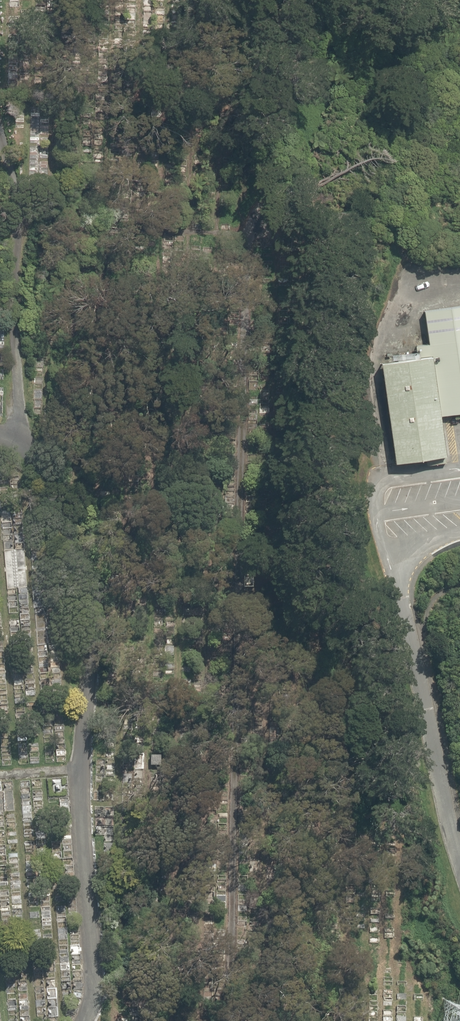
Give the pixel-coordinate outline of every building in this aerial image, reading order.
[(423,309),(426,341),(416,346),(414,352),(379,362),(395,462),(446,455),(443,417),(459,414),(459,306),(423,309)]
